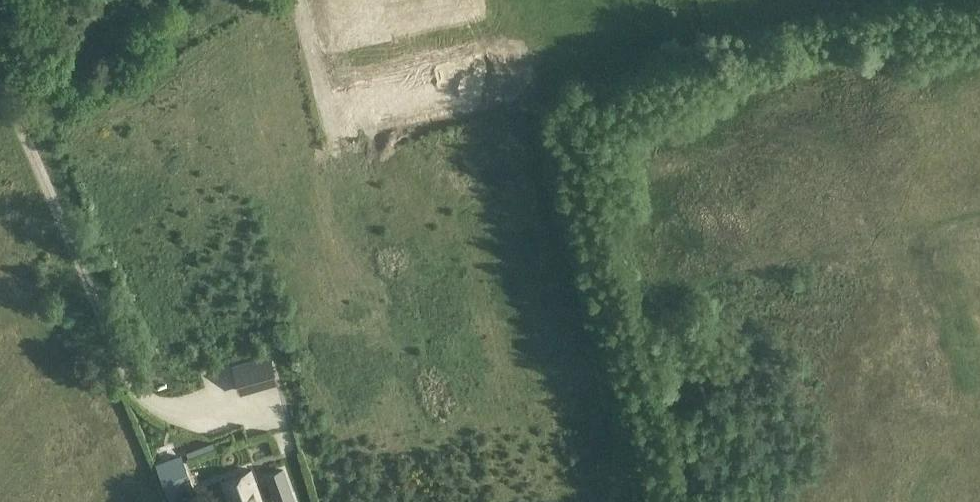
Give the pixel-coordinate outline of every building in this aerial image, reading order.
[(316,359),(296,362),(298,371),(317,368),(316,359)] [(274,369),(240,379),(246,402),(281,392),(274,369)] [(602,441),(614,438),(605,395),(563,404),(563,407),(573,405),(581,440),(601,435),(602,441)] [(588,449),(590,460),(620,454),(618,443),(588,449)] [(157,465),(170,499),(194,490),(181,456),(157,465)] [(284,469),(269,474),(277,497),(292,491),(284,469)] [(223,480),(230,501),(261,501),(249,470),(223,480)]
